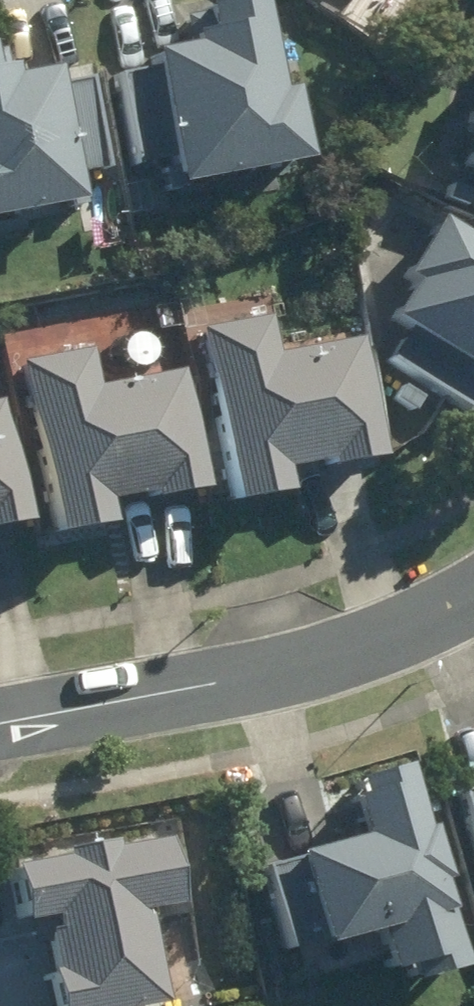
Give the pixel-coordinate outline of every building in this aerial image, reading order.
[(169,157),(175,189),(303,166),(290,92),(278,95),(260,0),(257,0),(201,10),(206,36),(187,40),(190,54),(151,61),(153,72),(114,80),(129,164),(169,157)] [(57,84),(56,78),(11,84),(5,47),(0,48),(0,223),(75,213),(70,173),(99,169),(87,80),(57,84)] [(461,134),(473,139),(473,96),(461,134)] [(440,220),(403,277),(411,282),(386,321),(473,377),(473,242),(440,220)] [(267,323),(204,333),(230,509),(286,501),(283,481),(378,467),(360,344),(272,358),(267,323)] [(89,353),(22,365),(54,544),(113,533),(108,507),(199,491),(179,378),(96,393),(89,353)] [(23,527),(0,423),(0,532),(23,527)] [(432,832),(423,834),(407,768),(344,783),(360,849),(261,873),(283,962),(377,939),(391,997),(459,981),(438,894),(446,892),(432,832)] [(455,785),(473,882),(473,781),(455,785)] [(9,867),(15,924),(37,922),(46,1005),(162,1005),(152,916),(179,914),(172,849),(9,867)]
